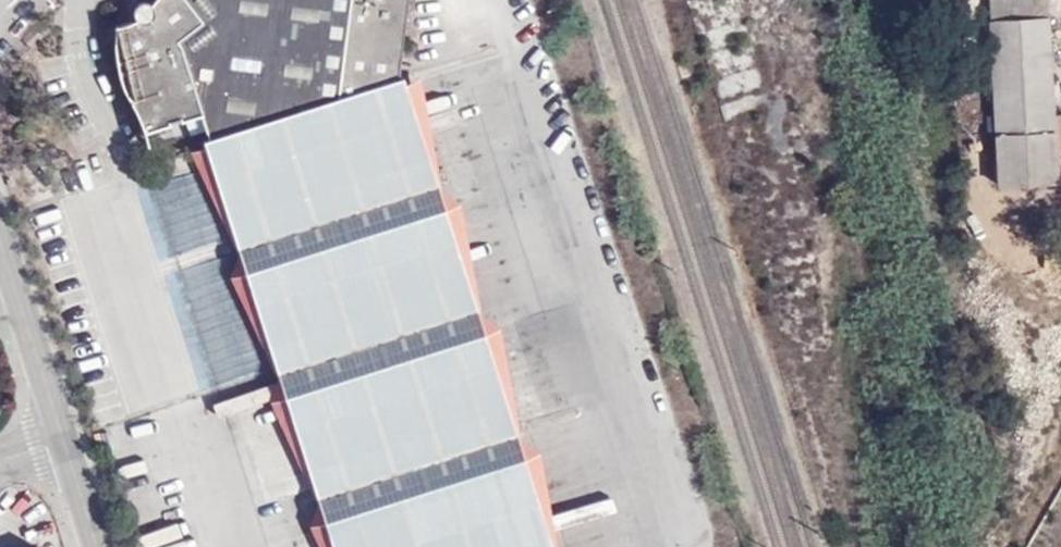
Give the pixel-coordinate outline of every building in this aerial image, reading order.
[(162,19),(165,23),(166,30),(164,34),(160,37),(156,38),(152,37),(147,34),(128,40),(126,45),(126,67),(128,83),(133,98),(163,160),(216,147),(253,264),(262,291),(341,546),(549,546),(536,507),(480,330),(445,218),(410,104),(406,89),(420,0),(178,0),(162,19)] [(989,22),(1047,19),(1046,0),(988,0),(989,22)] [(145,25),(144,31),(147,34),(152,37),(156,38),(160,37),(164,34),(166,30),(165,23),(162,19),(159,17),(154,17),(149,19),(146,21),(145,25)] [(999,184),(1057,180),(1053,114),(1047,19),(989,22),(999,184)] [(1053,114),(1057,180),(1060,180),(1060,114),(1053,114)]
